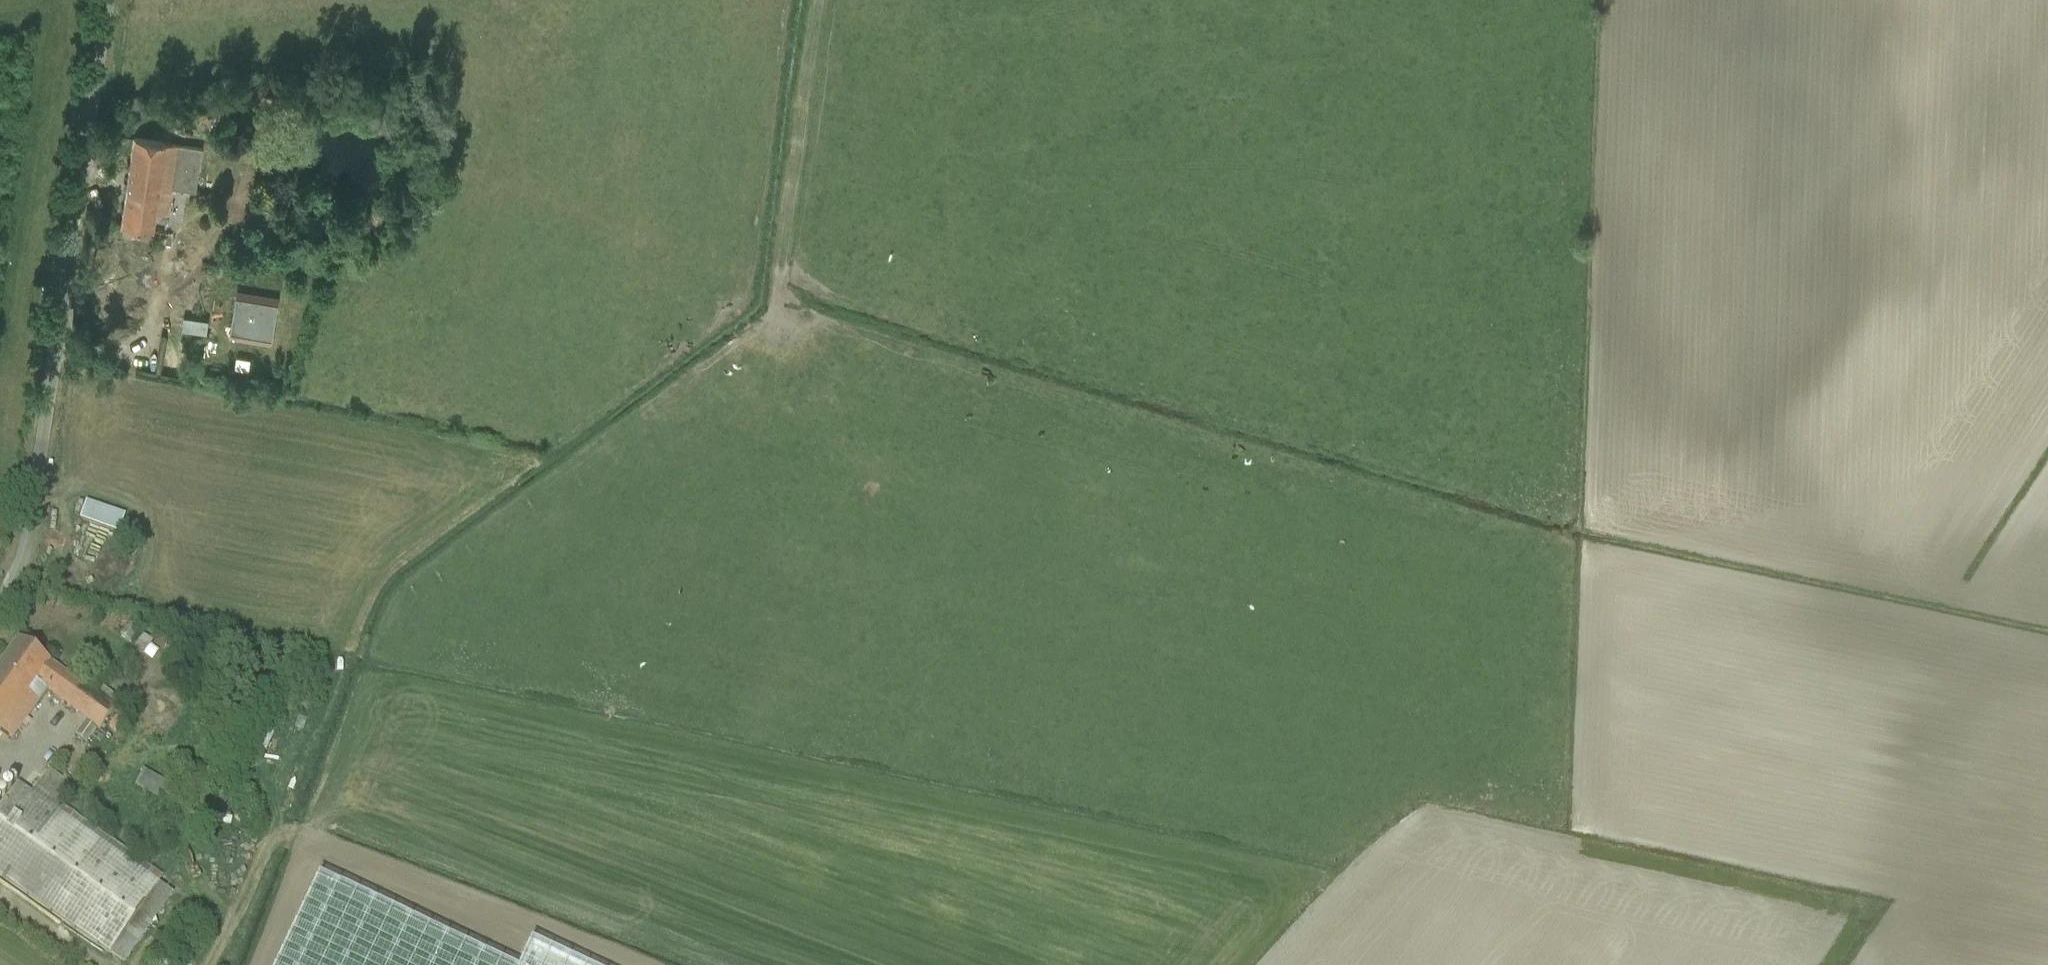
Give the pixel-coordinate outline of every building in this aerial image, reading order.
[(120,225),(140,228),(153,230),(156,210),(169,212),(172,190),(195,193),(202,150),(178,146),(178,144),(153,141),(133,138),(120,225)] [(112,292),(121,288),(117,280),(108,284),(112,292)] [(233,317),(230,336),(269,342),(272,324),(273,319),(276,300),(236,293),(233,311),(234,312),(233,317)] [(236,356),(234,367),(246,369),(248,358),(236,356)] [(79,520),(98,527),(118,534),(125,516),(104,509),(86,502),(79,520)] [(134,556),(122,561),(127,573),(139,568),(134,556)] [(111,709),(14,637),(0,655),(0,735),(9,741),(45,692),(96,729),(111,709)] [(139,736),(155,710),(144,703),(128,729),(139,736)] [(17,781),(4,772),(11,762),(0,754),(0,807),(17,781)] [(137,952),(161,915),(176,920),(197,888),(80,810),(72,808),(59,800),(62,795),(76,799),(82,777),(71,769),(62,783),(59,792),(43,788),(37,797),(45,802),(33,819),(20,810),(10,824),(7,823),(0,833),(0,862),(6,866),(7,866),(137,952)] [(532,936),(516,963),(314,873),(272,964),(594,964),(532,936)]
